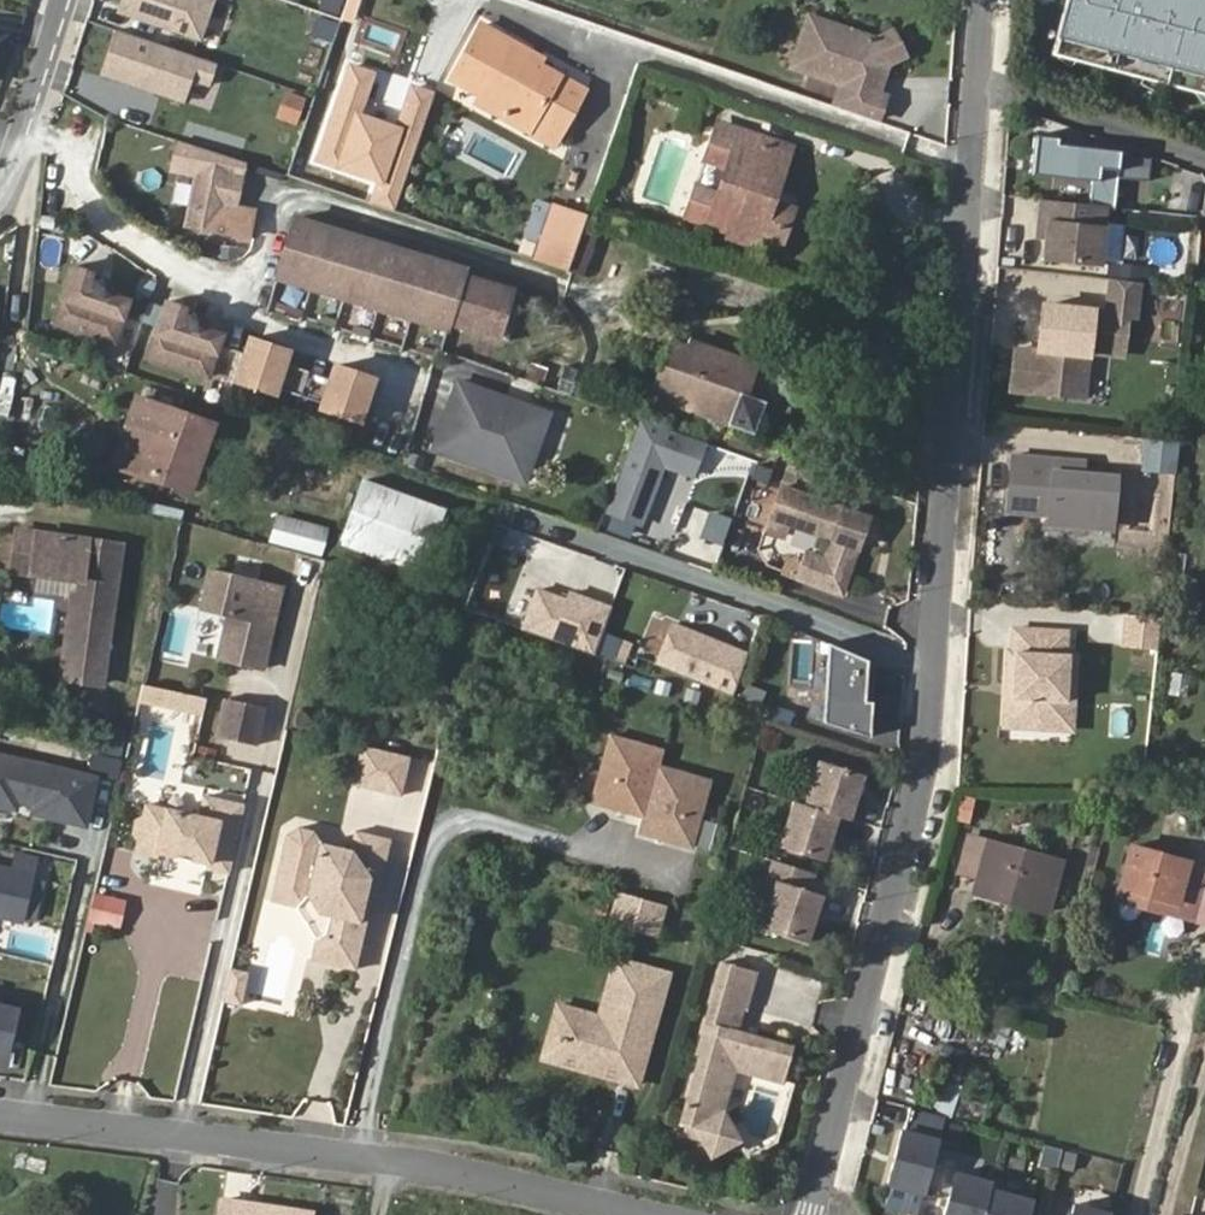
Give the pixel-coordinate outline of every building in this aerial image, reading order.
[(118,10),(199,38),(212,0),(122,0),(118,10)] [(1204,83),(1204,0),(1065,0),(1053,39),(1204,83)] [(882,75),(886,60),(875,38),(807,14),(790,64),(840,82),(833,105),(873,118),(881,94),(876,92),(870,91),(874,78),(882,75)] [(519,53),(522,47),(476,22),(449,75),(475,89),(471,95),(500,110),(502,107),(524,118),(551,71),(534,61),(519,53)] [(215,62),(117,28),(102,72),(183,99),(191,78),(208,84),(215,62)] [(903,52),(890,28),(875,38),(886,60),(903,52)] [(537,55),(522,47),(519,53),(534,61),(537,55)] [(375,73),(348,64),(315,159),(379,181),(371,203),(394,210),(435,90),(408,81),(393,123),(362,112),(375,73)] [(502,107),(500,110),(551,137),(578,85),(551,71),(524,118),(502,107)] [(882,75),(874,78),(870,91),(876,92),(882,75)] [(300,97),(283,91),(274,114),(292,120),(300,97)] [(1147,173),(1150,151),(1119,147),(1120,143),(1057,134),(1058,128),(1035,125),(1035,128),(1032,128),(1028,162),(1031,163),(1031,165),(1090,172),(1087,197),(1104,199),(1113,201),(1116,170),(1147,173)] [(785,150),(713,126),(702,159),(726,168),(716,196),(691,188),(684,213),(775,241),(786,210),(768,204),(785,150)] [(233,203),(240,158),(178,136),(169,171),(192,176),(182,221),(247,232),(251,206),(233,203)] [(1096,259),(1104,199),(1087,197),(1039,191),(1036,212),(1045,213),(1040,252),(1096,259)] [(299,210),(278,268),(445,325),(447,318),(507,338),(524,294),(467,274),(469,269),(299,210)] [(585,267),(596,235),(581,230),(570,261),(585,267)] [(114,333),(128,291),(111,285),(114,277),(110,270),(103,267),(95,271),(89,269),(91,263),(72,257),(56,305),(60,314),(114,333)] [(1133,305),(1135,277),(1107,273),(1105,303),(1125,304),(1133,305)] [(206,371),(221,329),(204,323),(207,316),(203,308),(195,305),(188,310),(182,307),(184,301),(165,295),(148,343),(153,353),(206,371)] [(1125,304),(1105,303),(1041,298),(1038,337),(1014,335),(1011,375),(1084,381),(1088,334),(1122,337),(1125,304)] [(253,334),(239,376),(277,388),(279,383),(287,359),(291,346),(253,334)] [(671,340),(653,397),(751,429),(759,404),(738,396),(749,360),(693,342),(690,346),(671,340)] [(334,374),(287,359),(279,383),(326,398),(334,374)] [(376,375),(338,362),(334,374),(326,398),(325,403),(362,416),(376,375)] [(466,420),(477,389),(454,381),(443,412),(466,420)] [(521,481),(545,412),(477,389),(466,420),(443,412),(431,449),(521,481)] [(156,469),(192,480),(212,424),(139,398),(115,463),(152,477),(156,469)] [(660,427),(650,458),(681,469),(713,480),(724,449),(660,427)] [(1174,472),(1177,439),(1145,436),(1142,469),(1174,472)] [(401,461),(407,444),(396,439),(390,457),(401,461)] [(1112,498),(1115,472),(1081,468),(1052,464),(1054,452),(1011,448),(1004,503),(1046,508),(1045,517),(1094,522),(1097,497),(1112,498)] [(1082,456),(1054,452),(1052,464),(1081,468),(1082,456)] [(681,469),(650,458),(629,518),(660,529),(681,469)] [(188,490),(192,480),(156,469),(152,477),(188,490)] [(440,502),(357,476),(338,537),(420,563),(440,502)] [(782,484),(769,528),(786,532),(790,519),(836,533),(830,555),(810,549),(804,571),(847,584),(868,509),(782,484)] [(1097,497),(1094,522),(1109,524),(1112,498),(1097,497)] [(122,545),(22,527),(16,566),(81,576),(78,594),(73,593),(57,674),(94,682),(122,545)] [(233,580),(222,618),(250,626),(238,669),(281,681),(295,631),(289,630),(291,621),(297,623),(304,599),(233,580)] [(569,598),(537,587),(521,629),(596,656),(614,606),(572,591),(569,598)] [(1125,644),(1128,613),(1123,612),(1119,643),(1125,644)] [(1153,648),(1157,617),(1128,613),(1125,644),(1153,648)] [(751,654),(674,621),(656,664),(733,696),(751,654)] [(1064,631),(1011,627),(1010,648),(1006,648),(1004,679),(1009,680),(1009,694),(1003,693),(1001,722),(1045,726),(1047,709),(1059,699),(1063,700),(1066,653),(1062,653),(1064,631)] [(870,661),(821,641),(819,720),(867,735),(870,661)] [(669,686),(656,682),(652,695),(665,698),(669,686)] [(216,706),(153,690),(149,707),(212,722),(216,706)] [(697,694),(685,690),(681,703),(694,706),(697,694)] [(1068,727),(1070,700),(1063,700),(1059,699),(1047,709),(1045,726),(1068,727)] [(284,718),(245,708),(235,746),(275,755),(284,718)] [(659,750),(607,736),(589,801),(640,815),(654,766),(659,750)] [(430,761),(382,747),(371,785),(419,800),(430,761)] [(0,756),(0,809),(21,814),(22,807),(35,810),(33,817),(89,830),(101,781),(0,756)] [(822,862),(834,817),(845,820),(858,775),(811,762),(798,807),(787,804),(775,849),(822,862)] [(705,780),(654,766),(640,815),(636,831),(687,845),(705,780)] [(240,877),(258,809),(218,798),(213,816),(155,800),(152,811),(149,810),(142,835),(145,836),(141,849),(170,858),(172,854),(217,867),(216,870),(240,877)] [(303,832),(288,884),(320,893),(336,919),(340,920),(335,938),(344,940),(338,961),(366,969),(386,896),(390,898),(405,842),(371,832),(366,849),(337,841),(330,830),(314,825),(303,832)] [(1044,911),(1058,861),(968,834),(959,869),(977,876),(972,889),(1044,911)] [(1115,896),(1189,918),(1203,867),(1129,845),(1115,896)] [(808,945),(821,897),(807,893),(812,875),(771,864),(753,930),(808,945)] [(0,866),(0,916),(26,922),(37,875),(0,866)] [(1204,923),(1204,867),(1203,867),(1189,918),(1204,923)] [(660,898),(616,887),(609,913),(653,924),(660,898)] [(125,925),(132,899),(102,891),(95,918),(125,925)] [(755,962),(720,953),(695,1043),(699,1044),(680,1114),(685,1116),(683,1125),(700,1130),(710,1147),(740,1130),(723,1102),(734,1060),(782,1073),(792,1036),(735,1021),(742,999),(744,999),(755,962)] [(259,967),(241,963),(233,994),(250,999),(259,967)] [(590,1024),(560,1016),(549,1058),(609,1077),(607,1088),(627,1094),(659,983),(605,968),(590,1024)] [(0,1008),(0,1061),(9,1063),(21,1013),(0,1008)] [(560,1016),(544,1011),(530,1066),(607,1088),(609,1077),(549,1058),(560,1016)] [(950,1084),(944,1083),(937,1111),(948,1113),(955,1088),(950,1084)] [(935,1137),(898,1128),(885,1181),(922,1190),(935,1137)] [(953,1170),(942,1214),(979,1214),(987,1185),(988,1179),(953,1170)] [(987,1185),(979,1214),(1025,1214),(1030,1196),(987,1185)] [(1073,1199),(1068,1214),(1107,1214),(1108,1208),(1073,1199)]
